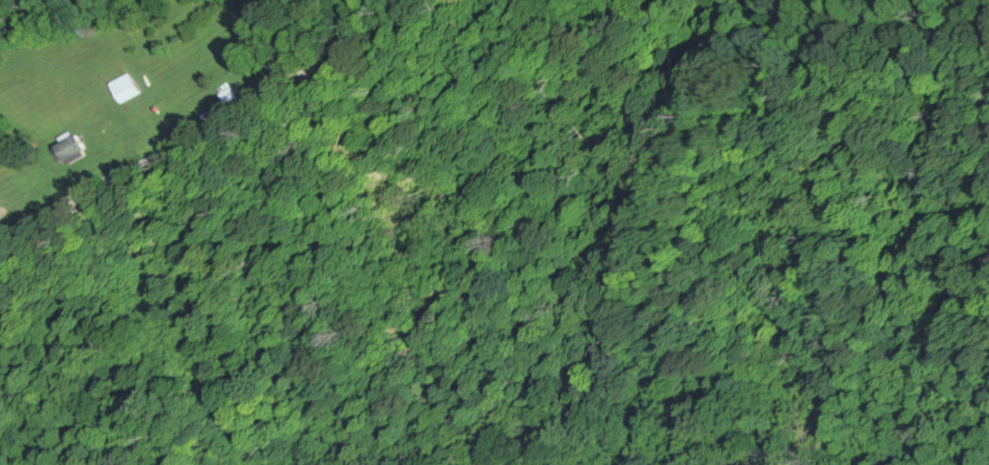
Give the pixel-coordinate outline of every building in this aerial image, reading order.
[(112,81),(120,102),(140,94),(132,73),(112,81)] [(53,144),(62,163),(84,152),(74,133),(53,144)]
